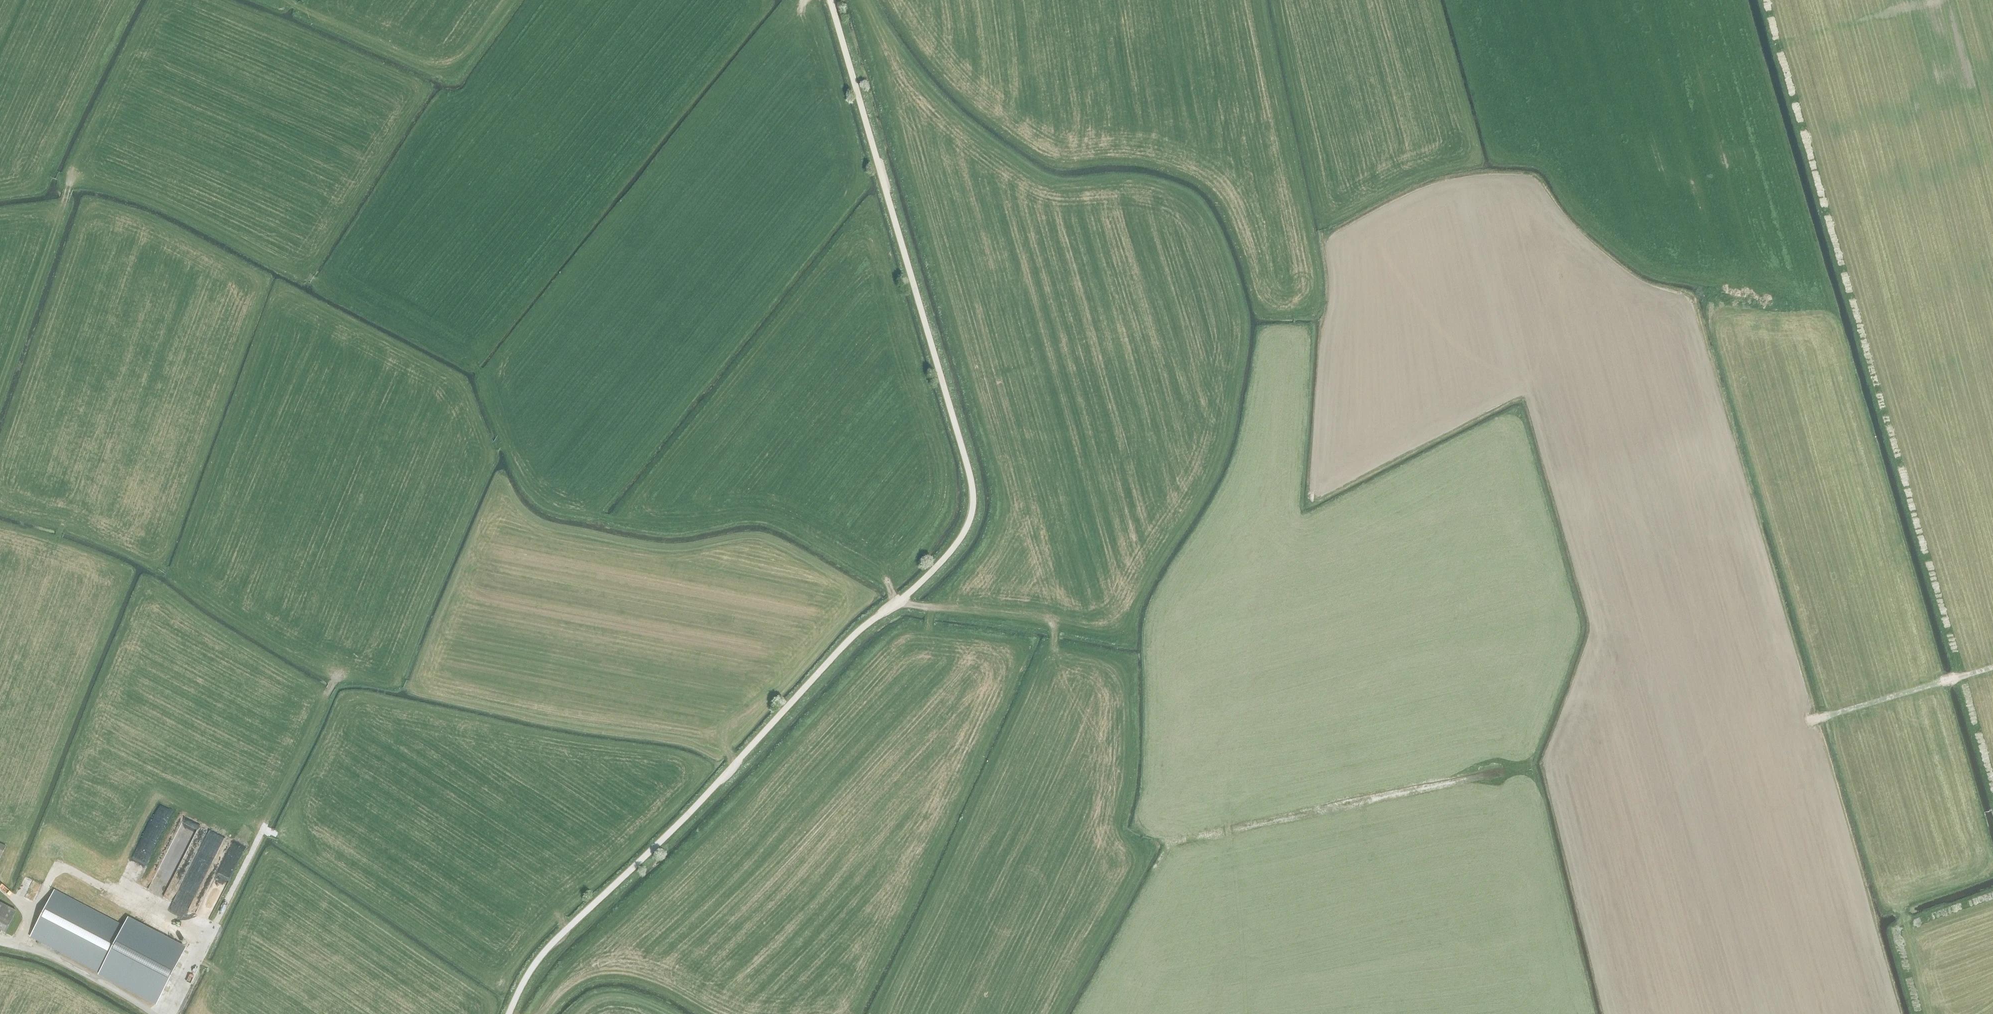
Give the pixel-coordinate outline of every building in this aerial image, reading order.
[(159,805),(150,828),(164,834),(173,811),(159,805)] [(184,818),(171,853),(185,859),(199,824),(184,818)] [(127,919),(123,927),(54,891),(30,936),(157,1002),(185,949),(127,919)] [(9,930),(18,907),(0,900),(0,926),(9,930)] [(201,903),(198,914),(209,916),(212,905),(201,903)]
